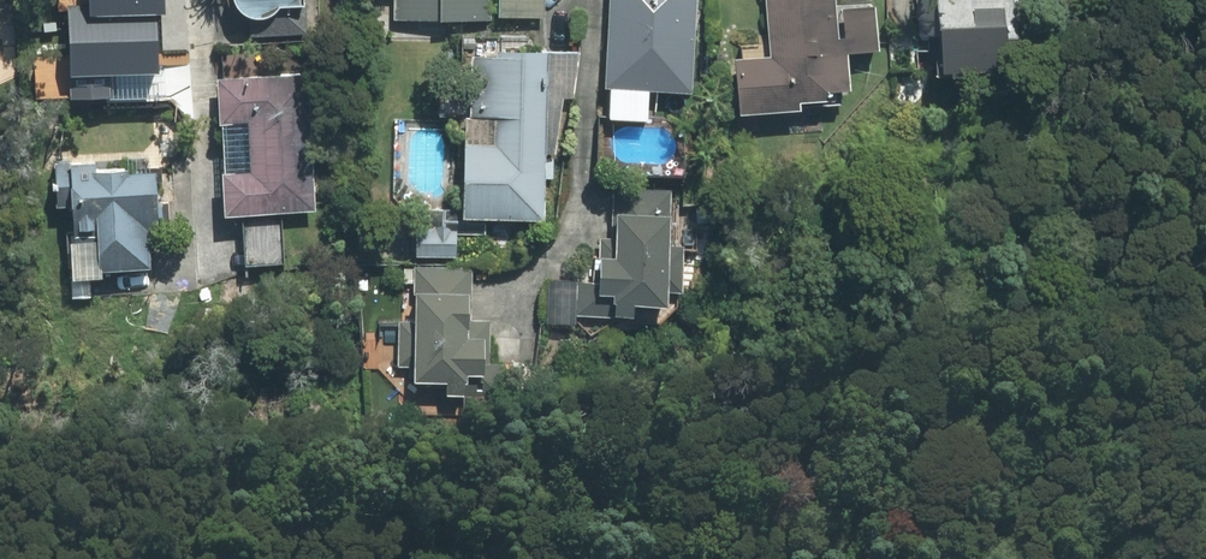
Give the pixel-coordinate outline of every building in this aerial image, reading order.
[(393,16),(497,20),(498,0),(393,0),(393,16)] [(549,0),(504,0),(504,17),(548,18),(549,0)] [(697,86),(701,0),(613,0),(609,82),(697,86)] [(774,49),(738,53),(744,106),(809,100),(808,93),(836,90),(835,82),(858,80),(855,45),(885,42),(881,1),(843,4),(842,0),(769,0),(774,49)] [(953,58),(1020,53),(1017,0),(921,0),(923,29),(951,27),(953,58)] [(469,211),(549,215),(551,176),(561,177),(565,99),(577,100),(579,52),(478,47),(473,135),(469,211)] [(291,261),(288,208),(317,207),(312,67),(226,70),(228,113),(231,210),(248,210),(251,263),(291,261)] [(71,204),(72,298),(95,297),(95,272),(114,272),(114,264),(158,263),(157,201),(167,201),(166,163),(56,162),(57,204),(71,204)] [(643,293),(678,293),(678,206),(674,206),(674,187),(616,187),(616,234),(600,234),(600,277),(581,277),(581,310),(643,310),(643,293)] [(719,205),(697,207),(698,221),(720,219),(719,205)] [(465,226),(413,223),(411,255),(463,257),(465,226)] [(475,267),(406,269),(406,286),(420,285),(421,320),(400,320),(401,367),(422,367),(422,374),(471,373),(471,364),(489,364),(489,334),(477,335),(475,267)]
